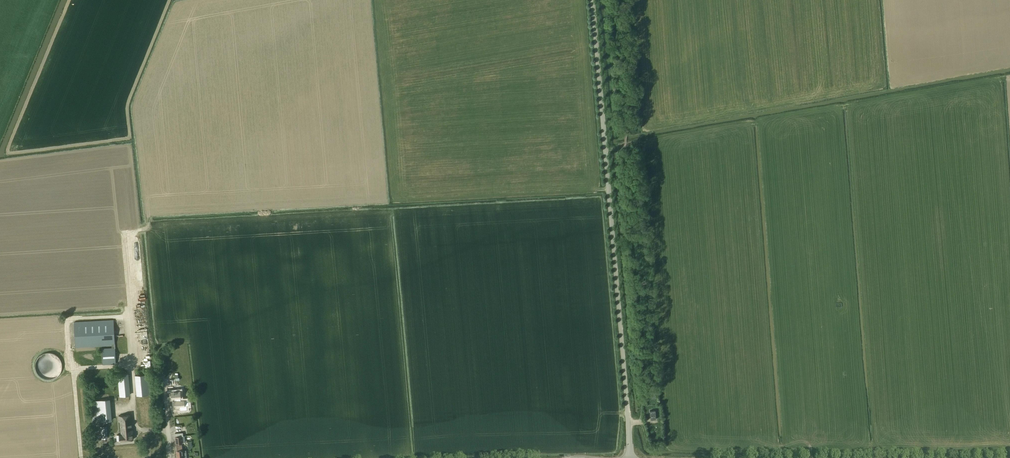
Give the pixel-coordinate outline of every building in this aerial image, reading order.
[(114,320),(74,322),(76,348),(112,346),(112,348),(102,348),(103,365),(116,364),(114,320)] [(62,369),(62,365),(62,362),(60,359),(58,356),(56,354),(53,353),(49,353),(46,353),(43,354),(40,356),(38,358),(36,361),(35,364),(35,367),(36,370),(37,373),(39,376),(42,378),(45,379),(48,380),(51,379),(54,378),(57,377),(59,374),(61,372),(62,369)] [(120,396),(131,395),(129,372),(117,373),(120,396)] [(150,374),(135,375),(137,395),(152,394),(150,374)] [(655,386),(648,386),(649,399),(656,398),(655,386)] [(181,400),(181,397),(181,390),(171,391),(172,398),(174,398),(174,400),(174,406),(180,406),(180,410),(187,409),(187,405),(189,405),(189,399),(181,400)] [(92,401),(94,422),(111,420),(109,399),(92,401)] [(122,434),(119,434),(116,435),(117,441),(134,439),(131,415),(119,416),(119,421),(120,421),(122,434)]
